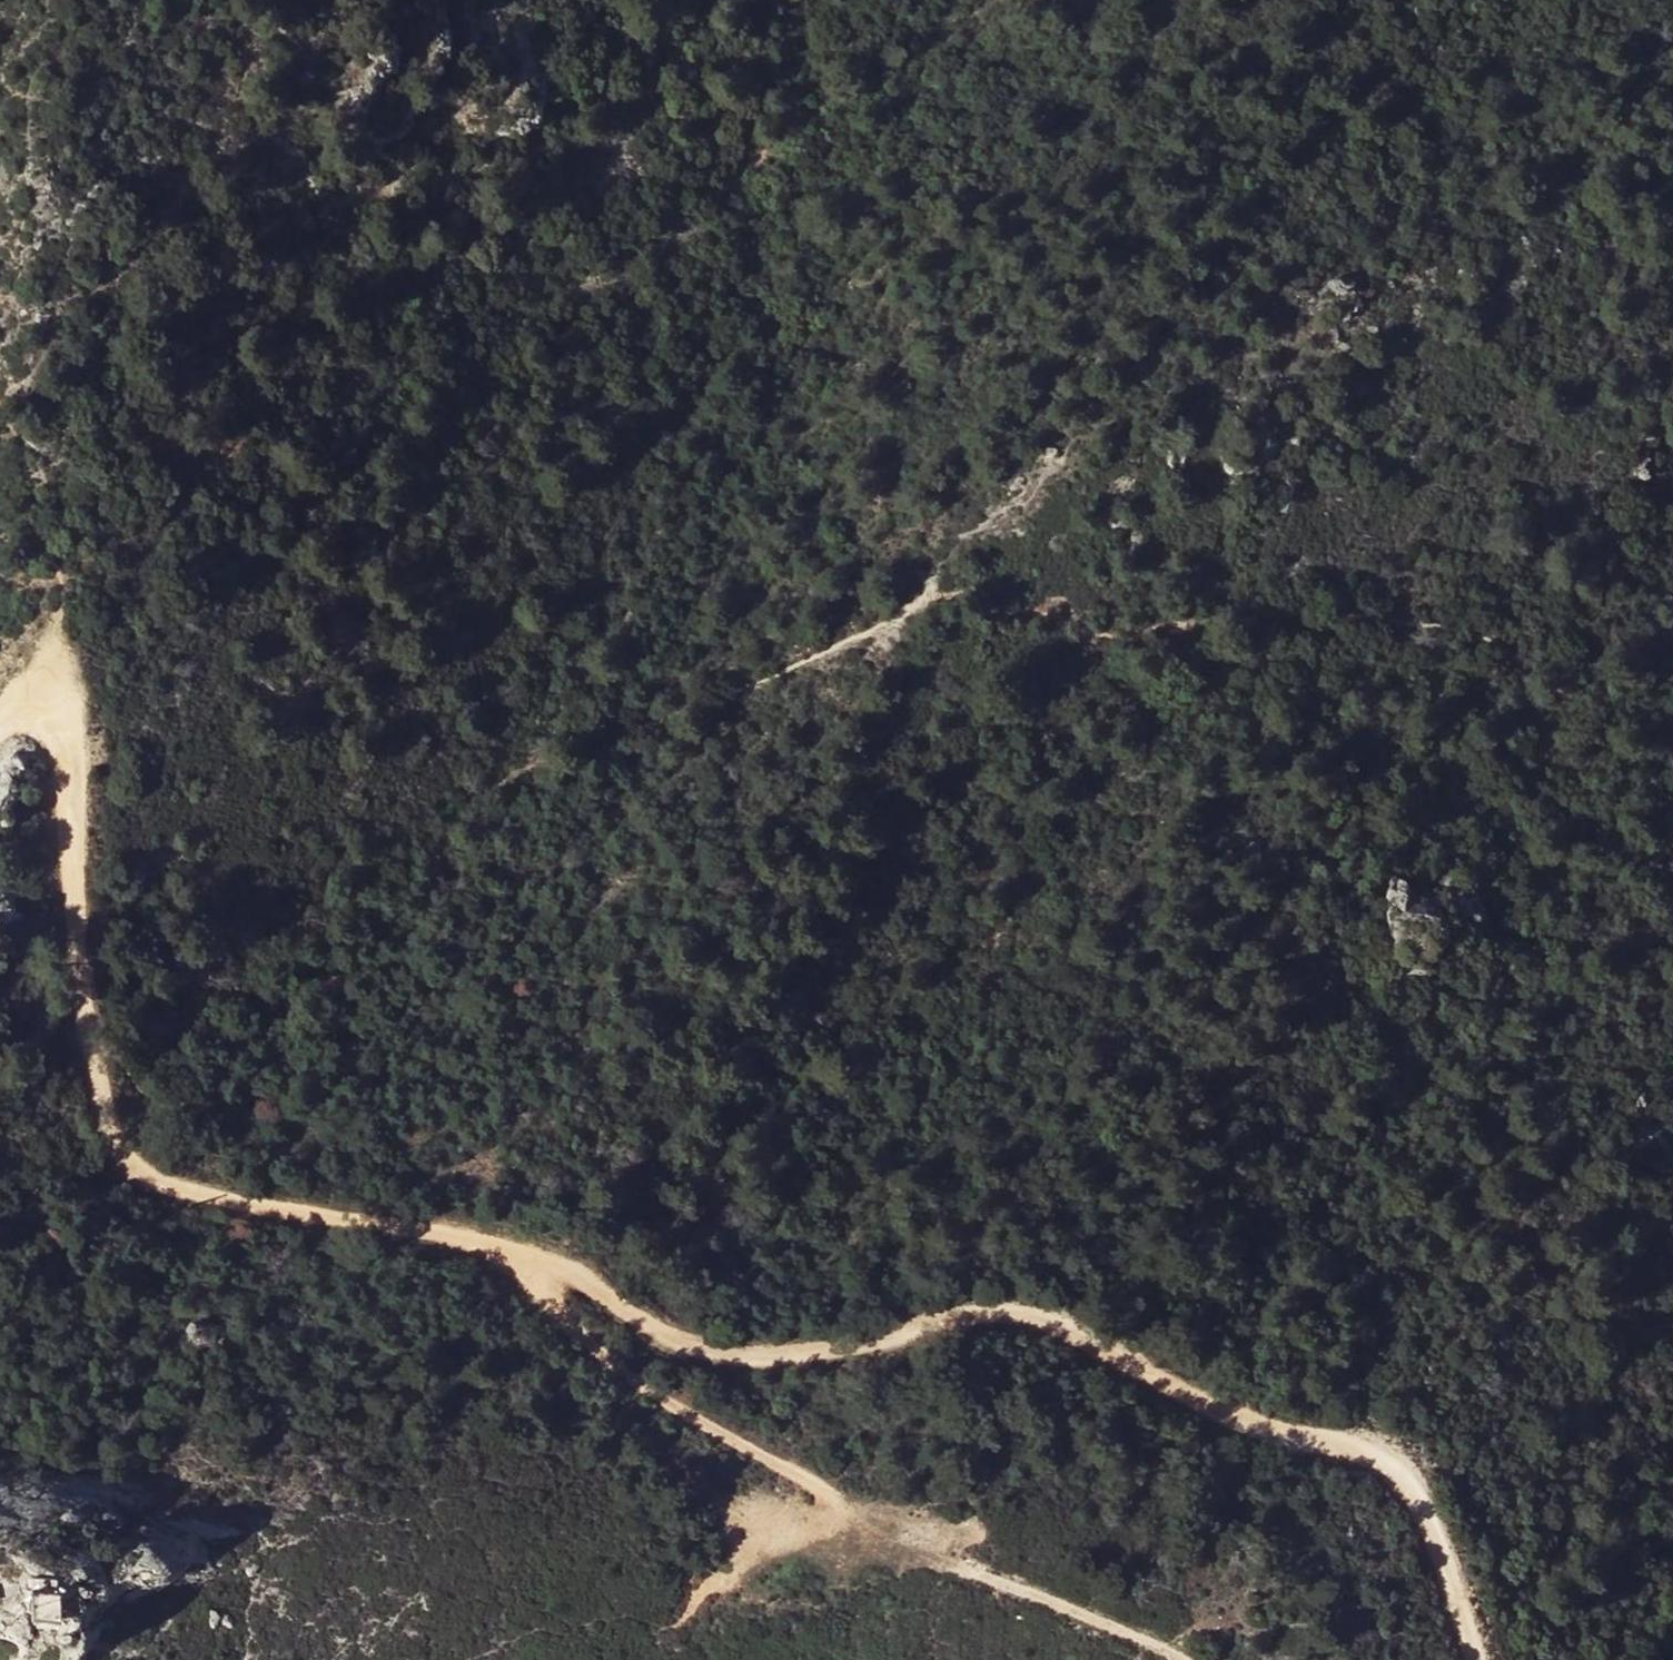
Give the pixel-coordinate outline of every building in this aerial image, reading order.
[(35,1611),(61,1610),(61,1584),(35,1584),(35,1611)]
